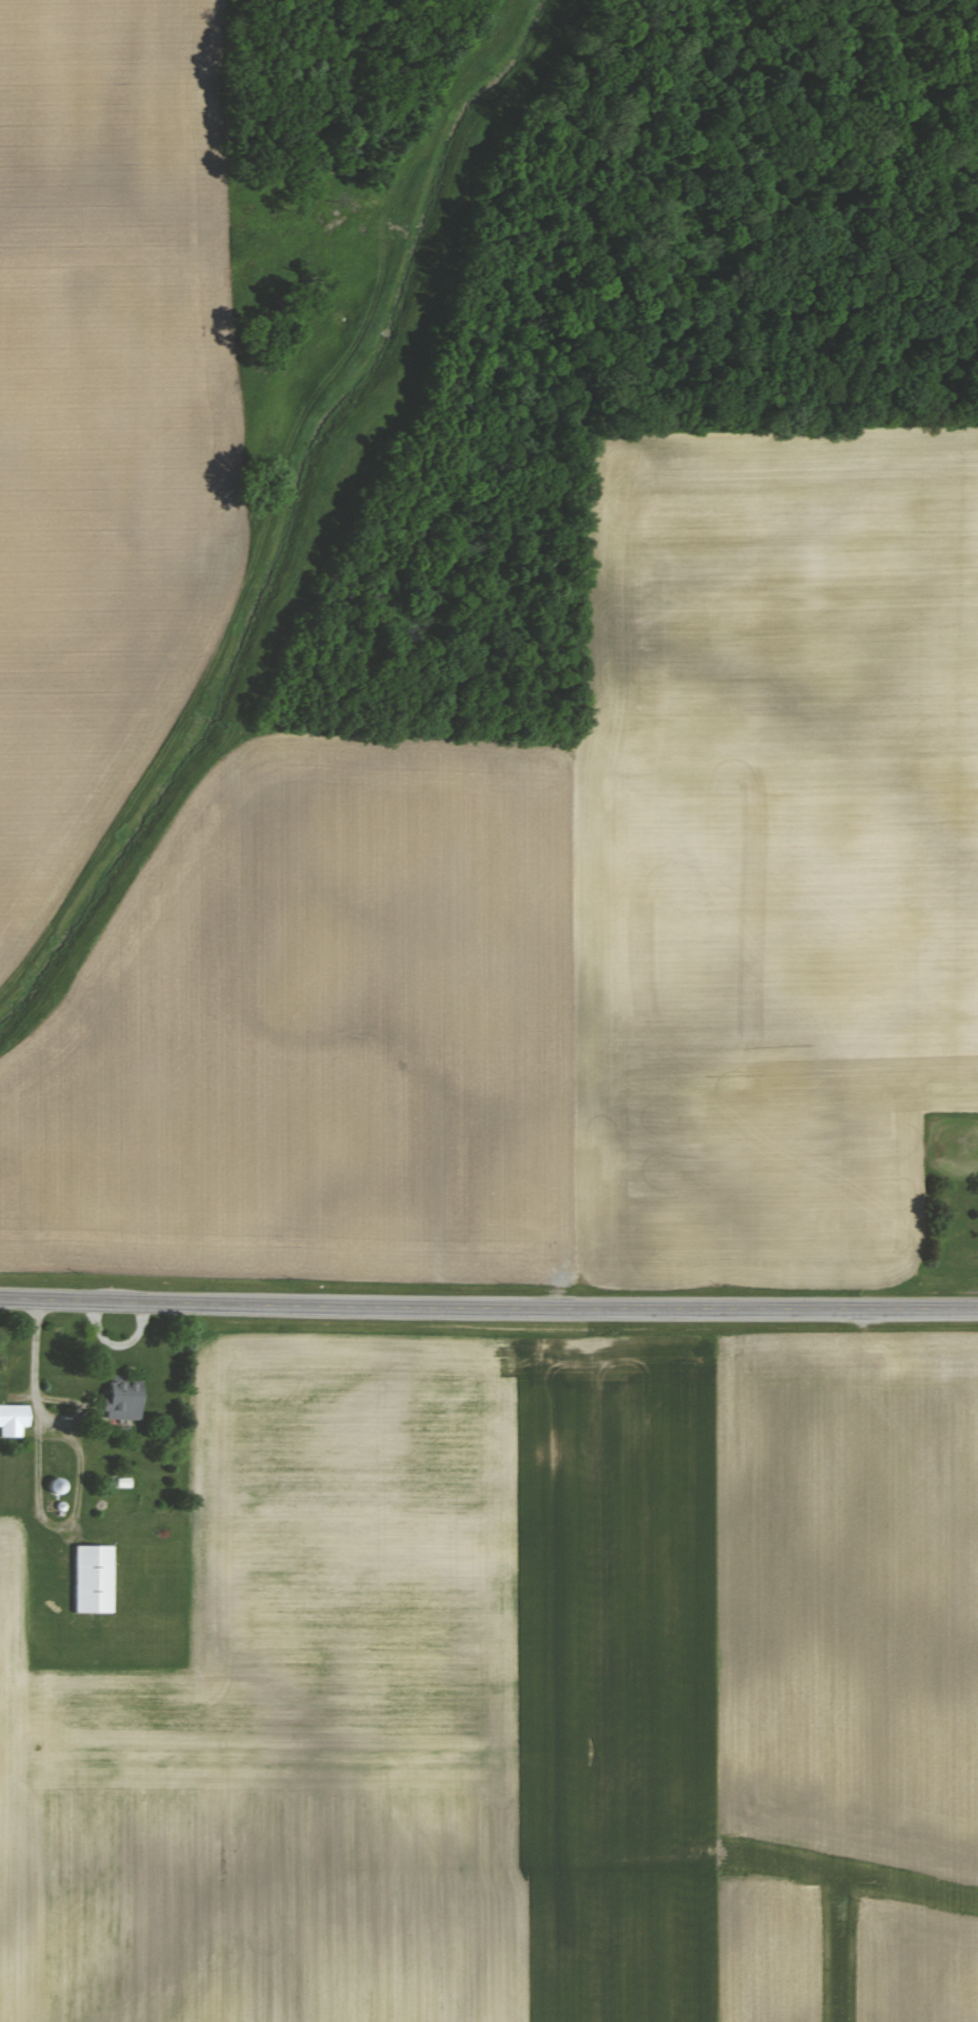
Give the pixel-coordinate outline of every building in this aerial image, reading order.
[(104,1419),(140,1420),(141,1378),(105,1377),(104,1419)] [(26,1405),(0,1405),(0,1437),(26,1437),(26,1405)] [(113,1545),(74,1545),(74,1612),(113,1612),(113,1545)]
